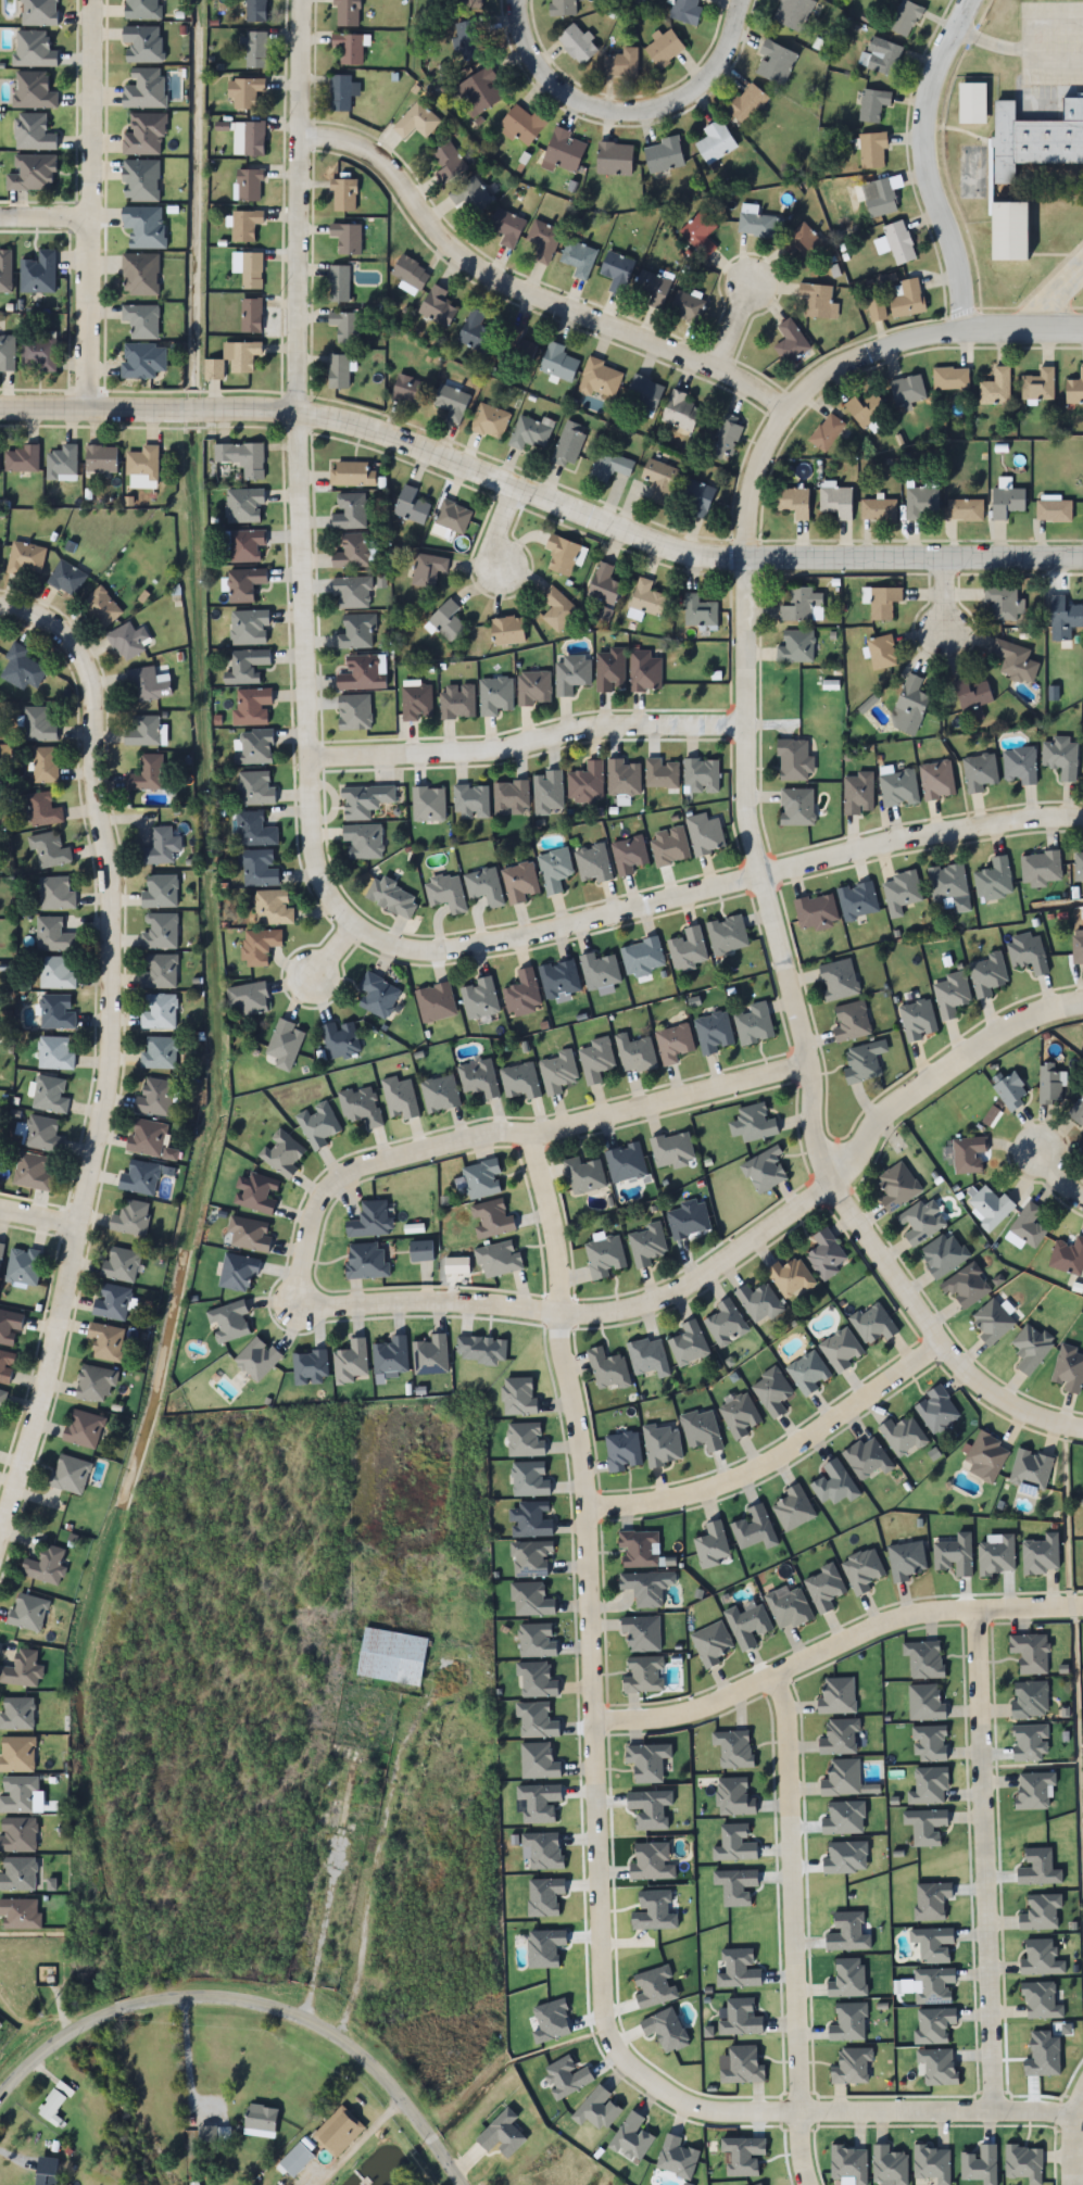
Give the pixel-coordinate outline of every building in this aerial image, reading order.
[(56,26),(56,0),(21,0),(21,26),(56,26)] [(160,0),(124,0),(124,20),(160,20),(160,0)] [(265,0),(244,0),(244,23),(265,23),(265,0)] [(360,26),(360,0),(333,0),(333,26),(360,26)] [(449,11),(481,12),(482,0),(449,0),(449,11)] [(578,0),(550,0),(550,16),(578,16),(578,0)] [(697,0),(674,0),(668,16),(696,26),(702,9),(695,7),(697,0)] [(811,0),(781,0),(771,19),(798,34),(815,2),(811,0)] [(906,0),(902,0),(888,29),(909,40),(924,9),(906,0)] [(481,22),(454,23),(456,60),(483,59),(481,22)] [(555,40),(581,66),(599,50),(572,24),(555,40)] [(122,26),(122,43),(125,43),(125,63),(162,63),(162,26),(122,26)] [(655,42),(644,49),(657,70),(684,52),(669,27),(653,38),(655,42)] [(56,67),(56,52),(47,52),(47,31),(14,31),(14,67),(56,67)] [(266,33),(244,33),(244,70),(266,70),(266,33)] [(363,66),(363,36),(330,36),(330,48),(340,48),(340,66),(363,66)] [(895,77),(904,47),(873,37),(863,67),(895,77)] [(759,54),(763,56),(755,74),(783,87),(798,55),(765,40),(759,54)] [(622,48),(622,55),(602,55),(602,76),(638,76),(638,48),(622,48)] [(492,83),(498,79),(489,66),(453,89),(471,119),(503,99),(492,83)] [(164,109),(164,70),(130,68),(129,86),(122,86),(122,108),(164,109)] [(47,72),(14,72),(14,109),(56,109),(56,92),(47,92),(47,72)] [(351,76),(330,76),(330,112),(350,112),(350,97),(360,97),(360,84),(351,84),(351,76)] [(265,79),(227,79),(227,98),(232,98),(232,110),(255,110),(255,91),(265,91),(265,79)] [(738,97),(735,94),(722,109),(744,128),(770,99),(751,82),(738,97)] [(986,84),(986,123),(960,123),(960,84),(986,84)] [(859,122),(880,123),(881,105),(891,105),(891,91),(861,89),(859,122)] [(1065,97),(1082,97),(1082,161),(1011,161),(1011,181),(996,181),(996,103),(1013,103),(1013,122),(1065,122),(1065,97)] [(426,139),(441,122),(417,100),(391,129),(403,140),(414,128),(426,139)] [(518,102),(499,125),(526,148),(545,125),(518,102)] [(164,114),(130,114),(129,134),(123,134),(122,155),(163,155),(164,114)] [(15,150),(56,150),(56,135),(45,135),(45,115),(15,115),(15,150)] [(707,137),(695,143),(706,165),(738,148),(721,118),(703,128),(707,137)] [(264,157),(264,123),(243,123),(243,157),(264,157)] [(540,167),(551,172),(553,164),(576,173),(588,141),(554,129),(540,167)] [(860,132),(860,169),(885,169),(885,132),(860,132)] [(660,143),(643,147),(648,173),(683,166),(678,135),(659,138),(660,143)] [(441,169),(433,175),(442,187),(468,168),(449,142),(431,155),(441,169)] [(631,175),(632,143),(597,142),(596,174),(631,175)] [(54,156),(15,156),(15,175),(5,175),(5,191),(54,190),(54,156)] [(159,202),(159,161),(122,161),(122,202),(159,202)] [(261,170),(236,170),(236,201),(261,201),(261,170)] [(897,211),(892,189),(904,186),(901,175),(861,185),(869,217),(897,211)] [(489,206),(479,179),(448,191),(453,206),(466,202),(470,214),(489,206)] [(333,212),(355,212),(355,180),(333,180),(333,212)] [(1027,202),(1027,260),(992,258),(992,202),(1027,202)] [(122,229),(129,229),(129,249),(164,249),(164,207),(122,207),(122,229)] [(512,250),(526,222),(498,207),(487,227),(503,236),(499,243),(512,250)] [(706,236),(717,226),(702,210),(679,231),(705,258),(717,248),(706,236)] [(254,225),(263,225),(263,212),(231,212),(231,243),(253,243),(254,225)] [(774,238),(775,226),(780,227),(781,217),(740,213),(738,234),(774,238)] [(532,258),(549,265),(562,230),(533,218),(525,240),(538,244),(532,258)] [(917,259),(904,220),(883,227),(887,238),(876,241),(878,245),(876,246),(879,254),(891,250),(896,266),(917,259)] [(826,246),(802,222),(781,244),(790,253),(795,248),(809,262),(826,246)] [(361,225),(328,225),(328,238),(337,238),(337,254),(361,254),(361,225)] [(572,275),(584,280),(597,251),(568,239),(558,260),(576,267),(572,275)] [(0,251),(0,295),(11,295),(11,251),(0,251)] [(21,261),(21,293),(54,293),(54,251),(38,251),(38,261),(21,261)] [(635,261),(606,251),(599,274),(613,278),(608,291),(622,296),(635,261)] [(262,253),(232,253),(232,271),(241,271),(241,289),(262,289),(262,253)] [(390,273),(419,291),(431,271),(402,253),(390,273)] [(122,294),(158,294),(158,254),(122,254),(122,294)] [(349,265),(329,265),(329,301),(349,301),(349,265)] [(671,280),(642,268),(633,289),(650,296),(646,304),(659,311),(671,280)] [(899,295),(889,298),(892,317),(924,312),(918,277),(897,280),(899,295)] [(831,286),(798,282),(797,298),(807,299),(805,315),(836,318),(838,303),(830,302),(831,286)] [(443,301),(448,292),(433,283),(417,312),(446,329),(457,310),(443,301)] [(669,312),(696,325),(707,304),(680,290),(669,312)] [(867,300),(871,322),(887,319),(882,297),(867,300)] [(241,332),(261,332),(261,298),(241,298),(241,332)] [(122,323),(131,323),(131,339),(158,339),(158,305),(122,305),(122,323)] [(482,353),(492,331),(480,325),(486,314),(473,307),(456,340),(482,353)] [(360,343),(360,329),(364,329),(364,313),(329,313),(329,325),(336,325),(336,343),(360,343)] [(784,339),(773,346),(786,366),(810,349),(789,317),(776,327),(784,339)] [(538,345),(520,339),(525,329),(511,324),(498,354),(529,367),(538,345)] [(0,334),(0,370),(14,370),(14,334),(0,334)] [(55,370),(55,339),(21,339),(21,370),(55,370)] [(565,346),(549,340),(538,370),(571,382),(579,361),(563,354),(565,346)] [(223,342),(223,358),(205,358),(204,379),(224,379),(224,372),(252,372),(252,355),(261,355),(261,342),(223,342)] [(154,378),(154,370),(165,370),(165,343),(122,343),(122,378),(154,378)] [(328,388),(349,388),(349,353),(328,353),(328,388)] [(624,369),(588,357),(576,390),(613,402),(624,369)] [(1009,405),(1009,366),(993,366),(993,382),(979,382),(979,405),(1009,405)] [(933,367),(933,390),(969,390),(969,367),(933,367)] [(1053,367),(1040,367),(1040,377),(1021,377),(1021,401),(1053,401),(1053,367)] [(1082,404),(1082,367),(1080,367),(1080,380),(1065,380),(1065,404),(1082,404)] [(651,415),(665,389),(638,374),(622,399),(651,415)] [(426,381),(395,375),(390,399),(420,405),(426,381)] [(890,381),(894,407),(925,401),(920,375),(890,381)] [(445,420),(459,425),(470,394),(439,384),(432,405),(449,411),(445,420)] [(690,434),(702,408),(683,401),(687,395),(673,389),(659,419),(690,434)] [(860,404),(854,396),(843,406),(864,430),(887,408),(873,392),(860,404)] [(502,440),(509,412),(478,403),(470,431),(502,440)] [(545,447),(554,422),(541,418),(540,420),(518,413),(508,445),(522,451),(526,441),(545,447)] [(707,454),(729,463),(745,421),(723,413),(707,454)] [(846,426),(830,413),(807,440),(823,453),(846,426)] [(549,460),(569,470),(589,430),(568,420),(549,460)] [(46,453),(45,476),(76,477),(76,444),(61,444),(61,453),(46,453)] [(126,452),(126,476),(158,476),(158,445),(141,444),(141,453),(126,452)] [(243,479),(263,479),(263,444),(214,444),(214,464),(243,464),(243,479)] [(116,445),(86,445),(86,471),(116,471),(116,445)] [(38,446),(4,446),(4,471),(38,471),(38,446)] [(628,478),(634,463),(601,449),(589,477),(606,484),(612,470),(628,478)] [(666,506),(679,469),(647,458),(640,479),(654,483),(648,501),(666,506)] [(330,463),(330,485),(375,485),(375,463),(330,463)] [(704,519),(715,488),(684,477),(677,502),(687,506),(684,513),(704,519)] [(421,525),(430,504),(414,497),(417,489),(403,483),(392,513),(421,525)] [(776,509),(793,510),(793,520),(807,520),(808,489),(776,488),(776,509)] [(851,488),(819,488),(819,511),(836,511),(836,520),(851,520),(851,488)] [(937,513),(937,488),(906,488),(906,520),(919,520),(919,513),(937,513)] [(227,489),(227,522),(262,522),(262,489),(227,489)] [(1024,510),(1024,489),(992,489),(992,520),(1006,520),(1006,510),(1024,510)] [(331,513),(331,528),(366,528),(366,493),(337,493),(337,513),(331,513)] [(462,535),(473,513),(444,498),(433,521),(462,535)] [(896,500),(860,500),(860,520),(896,520),(896,500)] [(983,500),(947,500),(947,520),(983,520),(983,500)] [(1071,500),(1036,500),(1036,521),(1071,521),(1071,500)] [(259,545),(265,545),(265,530),(229,530),(229,561),(259,561),(259,545)] [(342,552),(331,552),(331,566),(368,566),(368,533),(342,533),(342,552)] [(569,578),(582,546),(550,533),(544,550),(553,553),(546,569),(569,578)] [(9,574),(42,574),(42,544),(9,544),(9,574)] [(435,588),(437,570),(448,571),(450,557),(416,553),(412,585),(435,588)] [(47,582),(73,598),(87,576),(60,559),(47,582)] [(585,594),(613,606),(621,584),(609,579),(614,567),(600,560),(585,594)] [(229,570),(229,604),(253,604),(253,584),(266,584),(266,570),(229,570)] [(370,577),(335,577),(335,608),(370,608),(370,577)] [(650,591),(653,582),(638,577),(625,617),(641,622),(644,611),(658,617),(666,596),(650,591)] [(541,617),(555,632),(577,610),(552,584),(540,596),(551,607),(541,617)] [(123,611),(99,586),(78,605),(103,631),(123,611)] [(822,622),(822,594),(811,594),(811,588),(790,588),(790,606),(780,606),(780,622),(822,622)] [(902,602),(902,588),(870,588),(870,620),(891,620),(891,602),(902,602)] [(1017,621),(1017,605),(1016,605),(1017,588),(983,588),(983,603),(992,603),(991,620),(1017,621)] [(698,602),(698,593),(684,593),(684,628),(716,628),(716,602),(698,602)] [(1082,626),(1082,605),(1065,605),(1065,596),(1050,596),(1050,640),(1071,640),(1071,626),(1082,626)] [(450,642),(465,628),(453,614),(459,607),(450,597),(427,619),(450,642)] [(268,644),(268,611),(231,611),(231,644),(268,644)] [(375,615),(342,615),(342,634),(336,634),(336,648),(375,648),(375,615)] [(493,645),(525,642),(521,616),(490,619),(493,645)] [(146,649),(128,621),(106,635),(124,664),(146,649)] [(776,662),(813,662),(813,631),(783,631),(783,647),(776,647),(776,662)] [(866,640),(872,671),(897,666),(891,635),(866,640)] [(1031,649),(995,639),(990,654),(1004,658),(998,673),(1033,684),(1040,664),(1028,659),(1031,649)] [(36,689),(47,670),(24,656),(28,649),(15,642),(0,670),(0,677),(24,691),(28,684),(36,689)] [(270,666),(269,649),(231,651),(231,672),(223,673),(224,684),(259,684),(259,666),(270,666)] [(624,649),(596,649),(596,690),(624,690),(624,649)] [(629,692),(660,692),(660,658),(650,658),(650,651),(629,651),(629,692)] [(386,689),(385,655),(347,656),(347,673),(336,673),(336,690),(386,689)] [(572,685),(590,685),(590,656),(555,656),(555,696),(572,696),(572,685)] [(172,697),(169,681),(155,683),(153,667),(128,670),(133,703),(172,697)] [(550,671),(518,671),(518,704),(550,704),(550,671)] [(929,696),(917,692),(922,679),(907,673),(895,707),(904,710),(897,730),(915,736),(929,696)] [(498,716),(498,709),(513,709),(512,678),(479,678),(480,716),(498,716)] [(992,703),(986,682),(968,686),(966,679),(955,681),(966,725),(983,721),(980,705),(992,703)] [(402,719),(431,719),(431,685),(402,685),(402,719)] [(440,718),(474,718),(474,685),(440,685),(440,718)] [(232,709),(232,725),(267,725),(267,707),(270,707),(270,690),(238,690),(237,710),(232,709)] [(338,694),(338,730),(370,730),(370,694),(338,694)] [(56,741),(56,723),(48,723),(48,707),(24,707),(24,741),(56,741)] [(133,729),(123,729),(123,745),(159,745),(159,716),(133,716),(133,729)] [(237,763),(273,765),(273,730),(238,730),(237,763)] [(1060,781),(1075,782),(1078,743),(1069,743),(1069,740),(1043,737),(1041,767),(1061,768),(1060,781)] [(811,756),(808,756),(808,740),(778,740),(778,780),(811,781),(811,756)] [(56,782),(56,747),(34,747),(34,782),(56,782)] [(1019,785),(1035,785),(1035,748),(1004,748),(1004,779),(1019,779),(1019,785)] [(126,790),(161,790),(161,754),(140,754),(140,774),(126,774),(126,790)] [(967,794),(982,792),(982,786),(998,784),(994,754),(962,758),(967,794)] [(646,758),(646,787),(679,787),(679,761),(662,761),(662,758),(646,758)] [(569,801),(602,801),(602,759),(585,759),(585,771),(569,771),(569,801)] [(607,759),(607,795),(640,795),(640,761),(624,761),(624,759),(607,759)] [(718,793),(718,759),(684,759),(684,793),(718,793)] [(955,796),(949,760),(919,765),(924,800),(955,796)] [(269,771),(238,771),(238,805),(275,805),(275,786),(269,786),(269,771)] [(563,813),(563,771),(533,771),(533,813),(563,813)] [(882,807),(918,804),(915,771),(880,773),(882,807)] [(872,772),(843,772),(843,814),(872,814),(872,772)] [(494,781),(494,814),(528,814),(528,781),(494,781)] [(454,785),(454,818),(489,818),(489,785),(454,785)] [(370,810),(379,810),(379,804),(394,803),(394,786),(342,787),(342,820),(370,820),(370,810)] [(413,821),(444,821),(444,787),(413,787),(413,821)] [(814,788),(780,788),(780,824),(813,825),(814,788)] [(30,825),(63,822),(61,807),(50,808),(49,792),(27,794),(30,825)] [(236,845),(277,845),(277,828),(263,828),(263,811),(236,811),(236,845)] [(726,849),(718,818),(707,820),(705,812),(685,817),(694,856),(726,849)] [(343,825),(343,859),(381,859),(381,825),(343,825)] [(139,848),(139,864),(173,863),(173,851),(180,851),(179,836),(172,837),(171,826),(152,828),(152,847),(139,848)] [(690,860),(683,826),(650,832),(656,866),(690,860)] [(29,851),(36,850),(38,869),(73,863),(70,846),(60,848),(58,831),(27,836),(29,851)] [(632,868),(648,863),(641,835),(610,843),(619,876),(633,872),(632,868)] [(574,850),(581,881),(593,877),(594,883),(612,880),(603,843),(574,850)] [(537,855),(546,896),(563,893),(559,879),(572,875),(567,848),(537,855)] [(238,868),(243,868),(243,885),(278,885),(278,869),(274,869),(274,849),(238,849),(238,868)] [(1021,855),(1023,885),(1061,883),(1059,851),(1021,855)] [(1008,855),(992,857),(993,870),(974,871),(978,900),(1011,897),(1008,855)] [(526,901),(525,896),(539,893),(531,861),(501,869),(509,906),(526,901)] [(965,863),(929,868),(933,905),(952,902),(953,913),(969,911),(965,863)] [(504,907),(494,867),(463,874),(468,899),(486,896),(489,910),(504,907)] [(922,901),(916,871),(881,880),(891,919),(904,915),(902,906),(922,901)] [(176,908),(176,875),(146,875),(146,891),(140,891),(140,908),(176,908)] [(364,899),(407,920),(418,896),(375,875),(364,899)] [(448,904),(449,915),(464,914),(461,876),(426,880),(428,906),(448,904)] [(76,891),(68,892),(68,877),(39,877),(39,909),(76,909),(76,891)] [(844,921),(879,912),(871,881),(836,888),(844,921)] [(289,891),(254,891),(254,925),(292,925),(292,907),(289,907),(289,891)] [(793,901),(802,933),(839,922),(830,891),(793,901)] [(176,914),(143,914),(143,933),(140,933),(140,948),(176,948),(176,914)] [(748,947),(740,914),(705,924),(715,957),(748,947)] [(62,917),(36,917),(36,951),(75,951),(75,933),(62,933),(62,917)] [(675,971),(707,963),(698,925),(683,929),(684,937),(668,940),(675,971)] [(267,946),(281,946),(281,931),(244,931),(244,967),(267,967),(267,946)] [(1082,963),(1082,931),(1072,931),(1072,963),(1082,963)] [(1040,935),(1031,937),(1031,934),(1007,939),(1012,968),(1031,964),(1033,976),(1047,973),(1040,935)] [(627,977),(665,970),(658,938),(620,945),(627,977)] [(587,990),(621,983),(615,955),(595,959),(594,952),(580,956),(587,990)] [(977,1000),(992,997),(990,987),(1007,984),(1002,953),(968,961),(977,1000)] [(176,988),(176,955),(142,955),(142,988),(176,988)] [(75,988),(75,971),(70,971),(70,957),(39,957),(39,988),(75,988)] [(546,1000),(581,992),(572,958),(538,968),(546,1000)] [(818,967),(826,1001),(858,995),(852,960),(818,967)] [(503,988),(508,1015),(541,1009),(532,967),(517,970),(520,985),(503,988)] [(956,1018),(954,1007),(971,1002),(965,971),(945,975),(946,982),(933,984),(941,1021),(956,1018)] [(366,993),(358,1006),(385,1020),(401,990),(367,972),(357,988),(366,993)] [(500,1012),(490,976),(476,980),(477,984),(461,988),(468,1020),(500,1012)] [(228,1009),(238,1008),(239,1016),(268,1013),(265,983),(226,987),(228,1009)] [(456,1015),(449,983),(414,990),(423,1024),(456,1015)] [(74,995),(40,995),(40,1028),(74,1028),(74,995)] [(176,1028),(176,995),(142,995),(142,1028),(176,1028)] [(936,1035),(931,1000),(899,1006),(905,1040),(936,1035)] [(748,1005),(750,1010),(733,1013),(740,1045),(773,1038),(766,1001),(748,1005)] [(864,1001),(833,1008),(838,1027),(833,1028),(836,1043),(871,1035),(864,1001)] [(733,1047),(726,1012),(694,1019),(702,1054),(733,1047)] [(289,1072),(306,1030),(278,1019),(264,1054),(274,1059),(272,1065),(289,1072)] [(360,1053),(354,1023),(337,1026),(336,1023),(322,1025),(327,1060),(360,1053)] [(654,1031),(662,1066),(678,1063),(676,1056),(694,1051),(688,1024),(654,1031)] [(615,1036),(625,1075),(657,1068),(650,1037),(629,1043),(627,1033),(615,1036)] [(68,1052),(68,1036),(38,1036),(38,1069),(74,1069),(74,1052),(68,1052)] [(140,1069),(176,1069),(176,1037),(146,1037),(146,1052),(140,1052),(140,1069)] [(602,1083),(599,1072),(615,1069),(608,1037),(590,1040),(591,1046),(579,1048),(587,1086),(602,1083)] [(844,1049),(847,1068),(843,1069),(845,1084),(881,1077),(877,1053),(887,1052),(885,1041),(844,1049)] [(558,1058),(540,1060),(545,1096),(562,1094),(561,1084),(577,1081),(571,1049),(557,1051),(558,1058)] [(463,1092),(483,1089),(484,1100),(498,1098),(492,1060),(458,1065),(463,1092)] [(500,1070),(506,1098),(524,1095),(525,1100),(540,1097),(532,1062),(500,1070)] [(1064,1104),(1064,1063),(1041,1063),(1041,1104),(1064,1104)] [(992,1087),(1010,1110),(1031,1094),(1011,1071),(992,1087)] [(459,1106),(453,1074),(420,1083),(427,1113),(459,1106)] [(68,1098),(63,1097),(65,1078),(36,1075),(32,1109),(66,1113),(68,1098)] [(169,1116),(175,1082),(142,1076),(136,1111),(169,1116)] [(381,1079),(389,1114),(400,1112),(402,1120),(418,1116),(411,1078),(398,1081),(396,1076),(381,1079)] [(381,1126),(372,1085),(338,1092),(345,1123),(365,1119),(367,1129),(381,1126)] [(1067,1115),(1081,1126),(1082,1123),(1082,1094),(1067,1115)] [(341,1131),(327,1101),(295,1115),(313,1151),(328,1144),(325,1138),(341,1131)] [(736,1109),(739,1121),(728,1123),(731,1137),(742,1135),(743,1141),(779,1135),(776,1117),(766,1119),(764,1103),(736,1109)] [(61,1137),(55,1135),(59,1121),(30,1114),(23,1146),(56,1153),(61,1137)] [(168,1125),(134,1117),(126,1151),(175,1161),(177,1150),(163,1148),(168,1125)] [(293,1166),(306,1149),(277,1128),(257,1157),(289,1179),(297,1167),(293,1166)] [(688,1131),(651,1139),(657,1171),(694,1162),(688,1131)] [(954,1138),(954,1173),(984,1173),(983,1155),(987,1155),(986,1138),(954,1138)] [(613,1184),(646,1175),(638,1142),(604,1151),(613,1184)] [(782,1154),(778,1146),(740,1164),(756,1195),(786,1179),(776,1158),(782,1154)] [(49,1192),(53,1174),(45,1172),(48,1158),(20,1151),(12,1184),(49,1192)] [(606,1187),(600,1160),(581,1164),(579,1157),(564,1160),(571,1196),(606,1187)] [(126,1174),(121,1172),(117,1189),(153,1197),(160,1165),(129,1159),(126,1174)] [(468,1201),(503,1193),(495,1159),(461,1166),(468,1201)] [(922,1192),(903,1161),(877,1176),(887,1196),(880,1201),(887,1213),(922,1192)] [(231,1203),(270,1215),(276,1200),(275,1200),(279,1183),(241,1172),(231,1203)] [(1004,1193),(998,1199),(985,1186),(965,1204),(991,1232),(1016,1207),(1004,1193)] [(902,1234),(912,1248),(947,1225),(929,1197),(895,1220),(904,1232),(902,1234)] [(148,1202),(119,1200),(118,1214),(111,1214),(109,1232),(144,1236),(148,1202)] [(345,1237),(390,1235),(389,1200),(360,1201),(361,1221),(344,1222),(345,1237)] [(506,1216),(503,1200),(471,1205),(475,1227),(474,1227),(476,1239),(515,1232),(512,1215),(506,1216)] [(666,1210),(673,1240),(710,1230),(703,1200),(666,1210)] [(1042,1210),(1029,1200),(1008,1232),(1035,1250),(1048,1230),(1034,1221),(1042,1210)] [(225,1247),(268,1252),(270,1236),(267,1236),(268,1223),(229,1217),(225,1247)] [(651,1266),(650,1258),(667,1254),(660,1224),(627,1230),(635,1270),(651,1266)] [(821,1280),(849,1263),(827,1226),(813,1236),(819,1246),(805,1254),(821,1280)] [(918,1252),(936,1280),(970,1258),(952,1230),(918,1252)] [(609,1277),(608,1274),(627,1270),(618,1236),(583,1245),(592,1281),(609,1277)] [(1080,1277),(1082,1267),(1082,1238),(1076,1236),(1073,1246),(1056,1240),(1048,1267),(1080,1277)] [(521,1271),(515,1241),(476,1249),(481,1278),(521,1271)] [(433,1262),(433,1242),(409,1242),(409,1262),(433,1262)] [(348,1243),(347,1277),(388,1278),(389,1263),(381,1263),(382,1245),(348,1243)] [(42,1253),(12,1247),(4,1281),(36,1288),(42,1253)] [(106,1261),(102,1260),(99,1277),(134,1284),(140,1252),(109,1247),(106,1261)] [(225,1253),(218,1287),(247,1292),(250,1274),(257,1275),(261,1260),(225,1253)] [(778,1262),(767,1268),(785,1301),(815,1285),(799,1258),(781,1267),(778,1262)] [(942,1285),(961,1312),(992,1289),(972,1262),(942,1285)] [(92,1314),(124,1322),(131,1290),(99,1283),(92,1314)] [(752,1292),(746,1284),(733,1292),(757,1327),(783,1309),(766,1283),(752,1292)] [(719,1312),(704,1321),(719,1348),(748,1331),(729,1297),(715,1305),(719,1312)] [(249,1334),(243,1315),(247,1314),(243,1300),(206,1311),(216,1343),(249,1334)] [(849,1319),(868,1348),(896,1329),(877,1300),(849,1319)] [(0,1310),(0,1345),(14,1349),(23,1316),(0,1310)] [(680,1325),(683,1334),(667,1340),(678,1367),(709,1354),(695,1318),(680,1325)] [(1010,1344),(1024,1354),(1015,1367),(1028,1377),(1055,1341),(1028,1322),(1010,1344)] [(90,1356),(118,1362),(125,1329),(89,1323),(87,1338),(95,1339),(90,1356)] [(834,1373),(865,1357),(849,1327),(819,1343),(834,1373)] [(413,1342),(414,1374),(448,1373),(446,1334),(430,1335),(430,1341),(413,1342)] [(232,1360),(255,1382),(280,1357),(257,1335),(232,1360)] [(407,1372),(407,1336),(390,1336),(390,1343),(373,1343),(373,1372),(407,1372)] [(633,1375),(655,1371),(657,1378),(669,1376),(660,1336),(627,1343),(633,1375)] [(506,1338),(457,1337),(457,1362),(505,1363),(506,1338)] [(335,1350),(335,1381),(354,1381),(354,1376),(366,1376),(366,1338),(350,1338),(350,1350),(335,1350)] [(1061,1384),(1060,1390),(1079,1394),(1082,1378),(1082,1352),(1059,1346),(1051,1380),(1061,1384)] [(622,1354),(605,1359),(602,1347),(588,1350),(596,1390),(629,1384),(622,1354)] [(804,1395),(832,1377),(814,1349),(785,1367),(804,1395)] [(0,1351),(0,1383),(9,1385),(16,1354),(0,1351)] [(293,1351),(293,1382),(327,1382),(327,1351),(293,1351)] [(117,1371),(80,1365),(75,1399),(108,1403),(110,1387),(115,1388),(117,1371)] [(786,1411),(781,1402),(794,1394),(777,1367),(750,1384),(771,1419),(786,1411)] [(532,1377),(502,1378),(503,1415),(538,1414),(538,1398),(532,1398),(532,1377)] [(960,1417),(942,1386),(912,1403),(932,1435),(960,1417)] [(718,1406),(733,1440),(763,1426),(747,1393),(718,1406)] [(105,1420),(75,1407),(62,1439),(92,1452),(105,1420)] [(680,1416),(689,1449),(705,1444),(706,1453),(722,1450),(713,1409),(680,1416)] [(891,1419),(878,1428),(899,1461),(928,1442),(910,1415),(894,1425),(891,1419)] [(648,1466),(681,1463),(676,1423),(643,1427),(648,1466)] [(507,1457),(543,1457),(543,1424),(507,1424),(507,1457)] [(608,1472),(641,1468),(638,1431),(605,1435),(608,1472)] [(968,1472),(991,1485),(1011,1449),(980,1431),(964,1461),(971,1465),(968,1472)] [(883,1475),(894,1468),(872,1433),(841,1453),(859,1482),(880,1469),(883,1475)] [(1009,1481),(1045,1490),(1053,1457),(1018,1449),(1009,1481)] [(48,1487),(81,1496),(90,1463),(58,1454),(48,1487)] [(859,1493),(836,1457),(822,1467),(827,1475),(810,1486),(823,1506),(829,1503),(833,1511),(859,1493)] [(513,1463),(513,1496),(547,1496),(547,1463),(513,1463)] [(784,1490),(789,1498),(771,1505),(784,1532),(815,1518),(799,1483),(784,1490)] [(550,1516),(550,1502),(511,1502),(512,1537),(552,1537),(552,1516),(550,1516)] [(763,1503),(744,1510),(747,1518),(730,1525),(740,1550),(763,1541),(765,1550),(778,1545),(763,1503)] [(701,1567),(730,1561),(721,1519),(705,1524),(707,1536),(694,1539),(701,1567)] [(620,1531),(620,1567),(658,1567),(658,1531),(620,1531)] [(971,1532),(957,1532),(957,1543),(933,1543),(933,1570),(953,1570),(953,1577),(971,1577),(971,1532)] [(1022,1573),(1058,1573),(1058,1532),(1045,1532),(1045,1541),(1022,1541),(1022,1573)] [(978,1543),(978,1574),(1013,1574),(1013,1534),(1000,1534),(1000,1543),(978,1543)] [(908,1574),(927,1571),(922,1541),(887,1546),(893,1583),(909,1581),(908,1574)] [(511,1542),(512,1577),(549,1576),(549,1542),(511,1542)] [(64,1568),(61,1567),(65,1551),(43,1545),(40,1563),(24,1558),(20,1577),(60,1587),(64,1568)] [(885,1576),(873,1548),(841,1562),(855,1596),(872,1590),(869,1582),(885,1576)] [(802,1578),(818,1615),(834,1608),(830,1600),(846,1592),(834,1564),(802,1578)] [(634,1607),(664,1607),(664,1574),(618,1574),(618,1590),(634,1590),(634,1607)] [(543,1599),(543,1582),(512,1582),(512,1616),(555,1616),(555,1599),(543,1599)] [(813,1619),(801,1589),(778,1596),(776,1592),(766,1595),(779,1631),(813,1619)] [(8,1625),(40,1632),(48,1601),(15,1593),(8,1625)] [(771,1629),(763,1605),(739,1614),(736,1606),(725,1611),(740,1652),(757,1645),(753,1635),(771,1629)] [(659,1651),(659,1617),(620,1617),(620,1634),(629,1634),(629,1651),(659,1651)] [(366,1619),(357,1669),(421,1680),(430,1630),(366,1619)] [(720,1663),(718,1657),(734,1651),(721,1620),(690,1634),(704,1669),(720,1663)] [(554,1624),(518,1624),(518,1656),(554,1656),(554,1624)] [(1008,1634),(1008,1653),(1019,1653),(1019,1675),(1047,1675),(1047,1634),(1008,1634)] [(909,1679),(942,1678),(942,1642),(903,1642),(903,1657),(909,1657),(909,1679)] [(35,1665),(36,1650),(16,1649),(14,1667),(0,1666),(0,1684),(40,1687),(41,1665),(35,1665)] [(622,1692),(664,1692),(664,1677),(662,1677),(662,1656),(628,1656),(628,1677),(622,1677),(622,1692)] [(557,1680),(549,1680),(549,1663),(518,1663),(518,1696),(557,1696),(557,1680)] [(824,1672),(826,1693),(817,1693),(818,1709),(857,1707),(855,1670),(824,1672)] [(1047,1682),(1012,1682),(1012,1718),(1047,1718),(1047,1682)] [(945,1704),(937,1704),(937,1684),(909,1684),(909,1720),(945,1720),(945,1704)] [(0,1730),(33,1730),(33,1698),(0,1698),(0,1730)] [(558,1720),(549,1720),(549,1703),(518,1703),(518,1736),(558,1738),(558,1720)] [(857,1754),(857,1719),(828,1719),(828,1739),(819,1739),(819,1754),(857,1754)] [(721,1768),(751,1768),(751,1731),(711,1732),(711,1746),(721,1746),(721,1768)] [(0,1738),(0,1772),(34,1772),(34,1738),(0,1738)] [(551,1743),(521,1743),(521,1778),(561,1778),(561,1763),(551,1763),(551,1743)] [(670,1759),(670,1745),(626,1745),(626,1764),(634,1764),(634,1783),(662,1783),(662,1759),(670,1759)] [(858,1759),(829,1759),(829,1780),(819,1780),(819,1796),(858,1796),(858,1759)] [(36,1814),(36,1778),(0,1778),(0,1814),(36,1814)] [(756,1798),(745,1798),(745,1778),(717,1778),(717,1816),(756,1816),(756,1798)] [(0,1818),(0,1852),(36,1852),(36,1818),(0,1818)] [(35,1858),(2,1858),(2,1873),(0,1873),(0,1891),(35,1891),(35,1858)] [(0,1899),(0,1916),(4,1916),(4,1928),(39,1928),(39,1899),(0,1899)] [(53,2122),(65,2096),(51,2089),(39,2115),(53,2122)] [(250,2094),(245,2119),(276,2123),(279,2098),(250,2094)] [(511,2096),(475,2133),(489,2147),(496,2139),(511,2154),(533,2130),(518,2114),(524,2109),(511,2096)] [(311,2129),(335,2151),(365,2119),(342,2097),(311,2129)] [(197,2119),(198,2140),(236,2138),(235,2117),(197,2119)] [(305,2129),(278,2157),(292,2171),(319,2143),(305,2129)] [(57,2159),(36,2158),(35,2184),(56,2184),(57,2159)] [(192,2184),(203,2184),(199,2173),(189,2176),(192,2184)]
